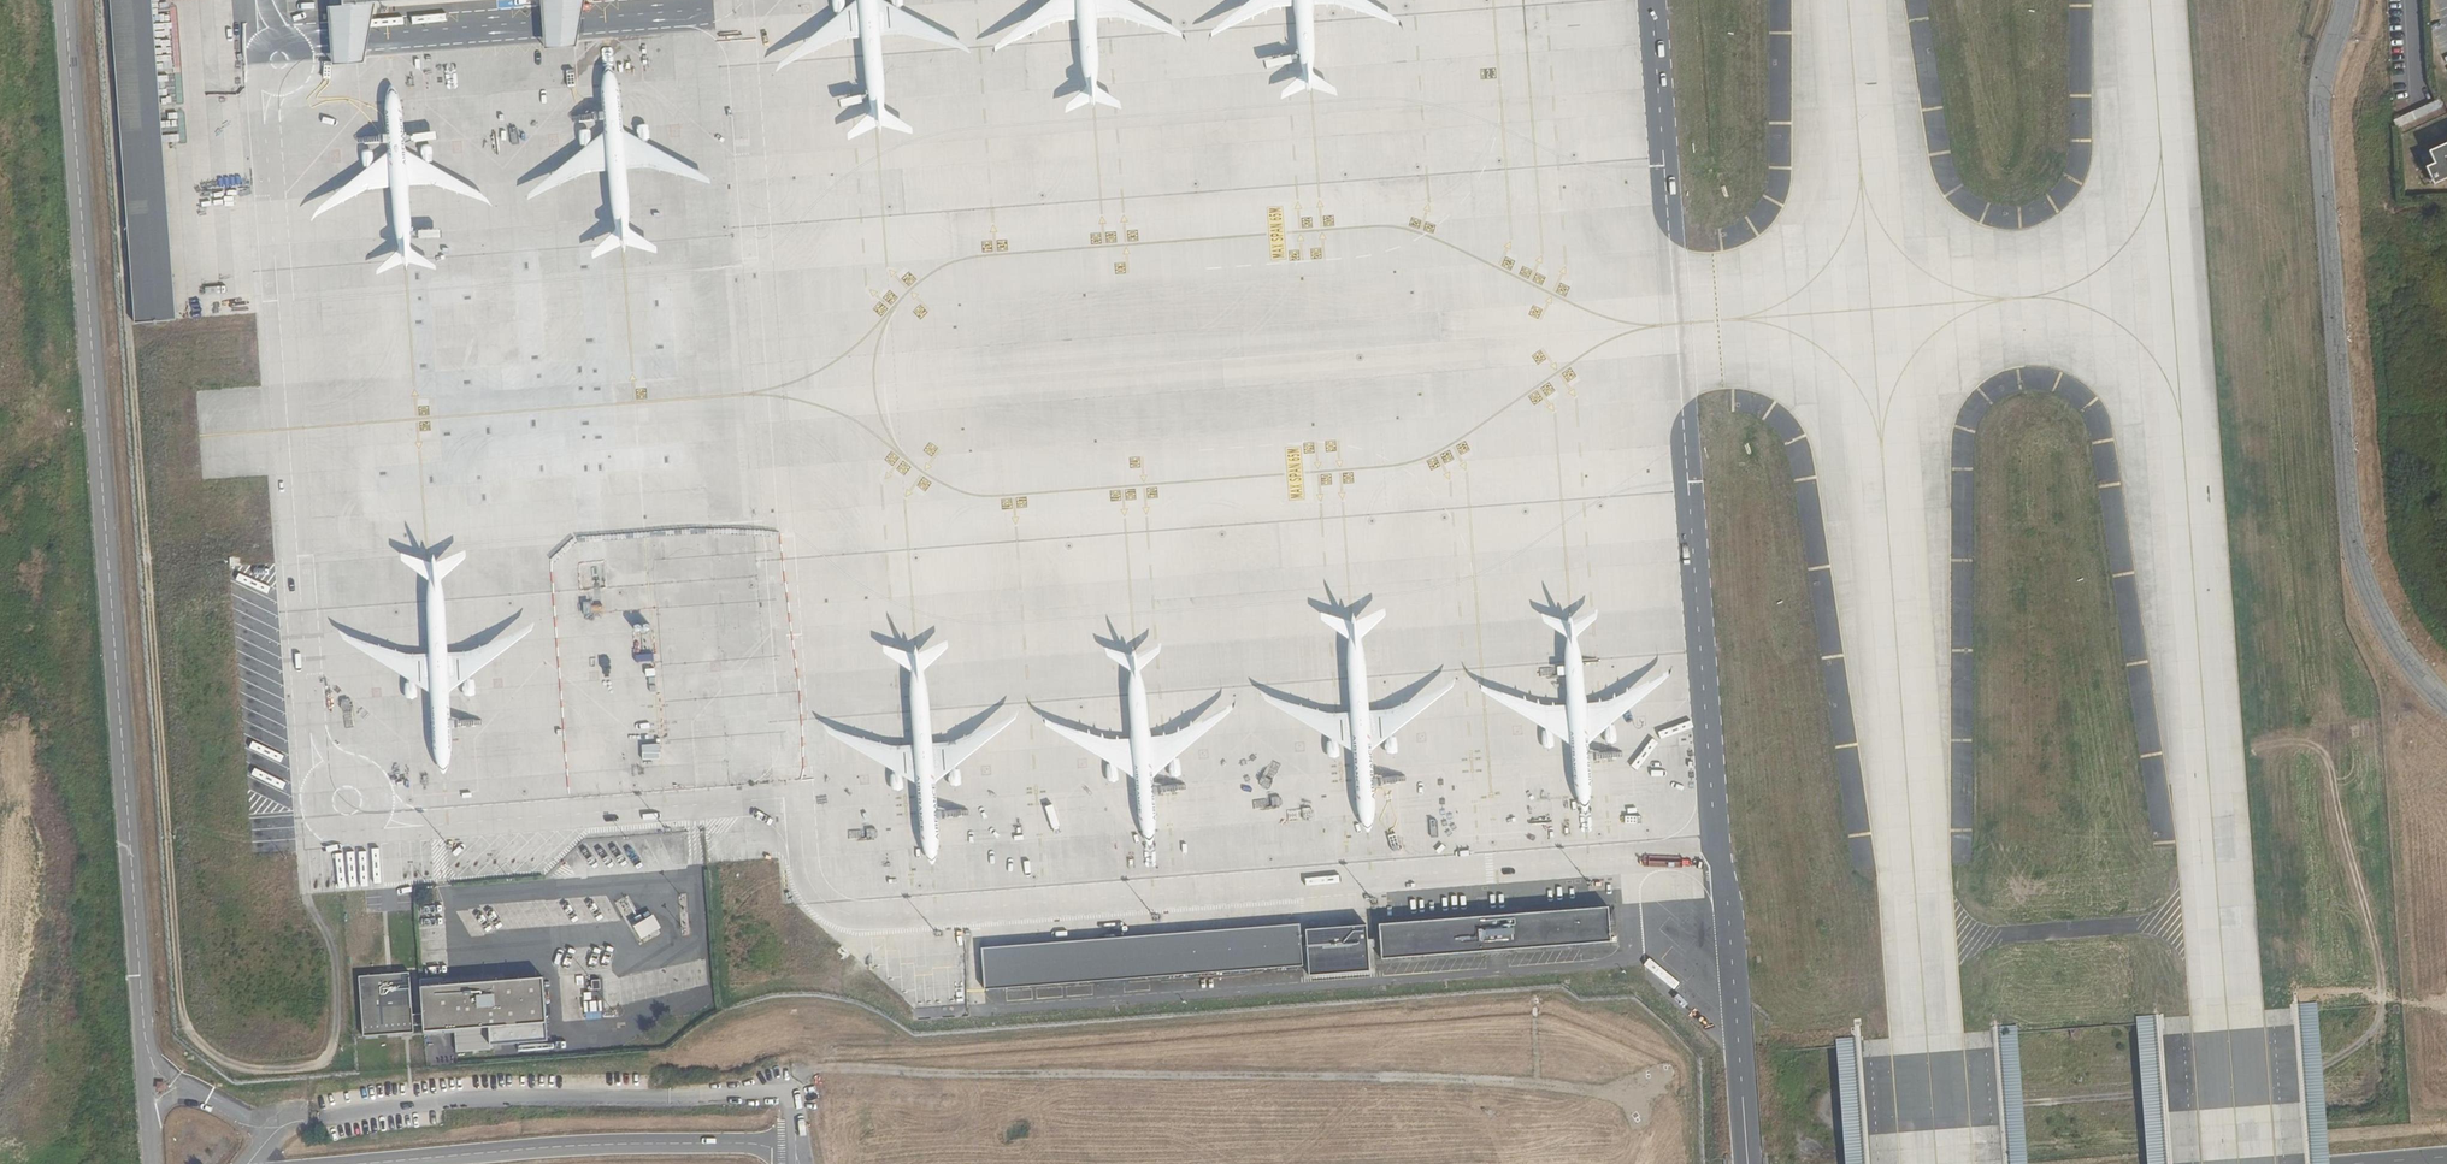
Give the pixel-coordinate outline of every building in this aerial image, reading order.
[(153,0),(111,0),(135,325),(177,322),(153,0)] [(543,50),(575,48),(584,0),(539,0),(543,50)] [(341,7),(329,8),(334,66),(363,64),(374,4),(341,7)] [(2397,125),(2440,107),(2437,100),(2394,119),(2397,125)] [(2426,149),(2429,158),(2422,161),(2427,175),(2436,171),(2440,180),(2446,176),(2446,140),(2426,149)] [(1609,906),(1379,923),(1382,959),(1611,941),(1609,906)] [(1299,923),(980,947),(983,992),(1301,968),(1299,923)] [(1366,925),(1305,929),(1309,976),(1369,971),(1366,925)] [(409,973),(357,977),(363,1037),(413,1034),(413,1027),(422,1026),(423,1033),(455,1031),(489,1028),(491,1045),(548,1041),(543,979),(420,988),(422,1014),(412,1015),(409,973)] [(491,1045),(489,1028),(455,1031),(457,1053),(491,1049),(491,1045)]
